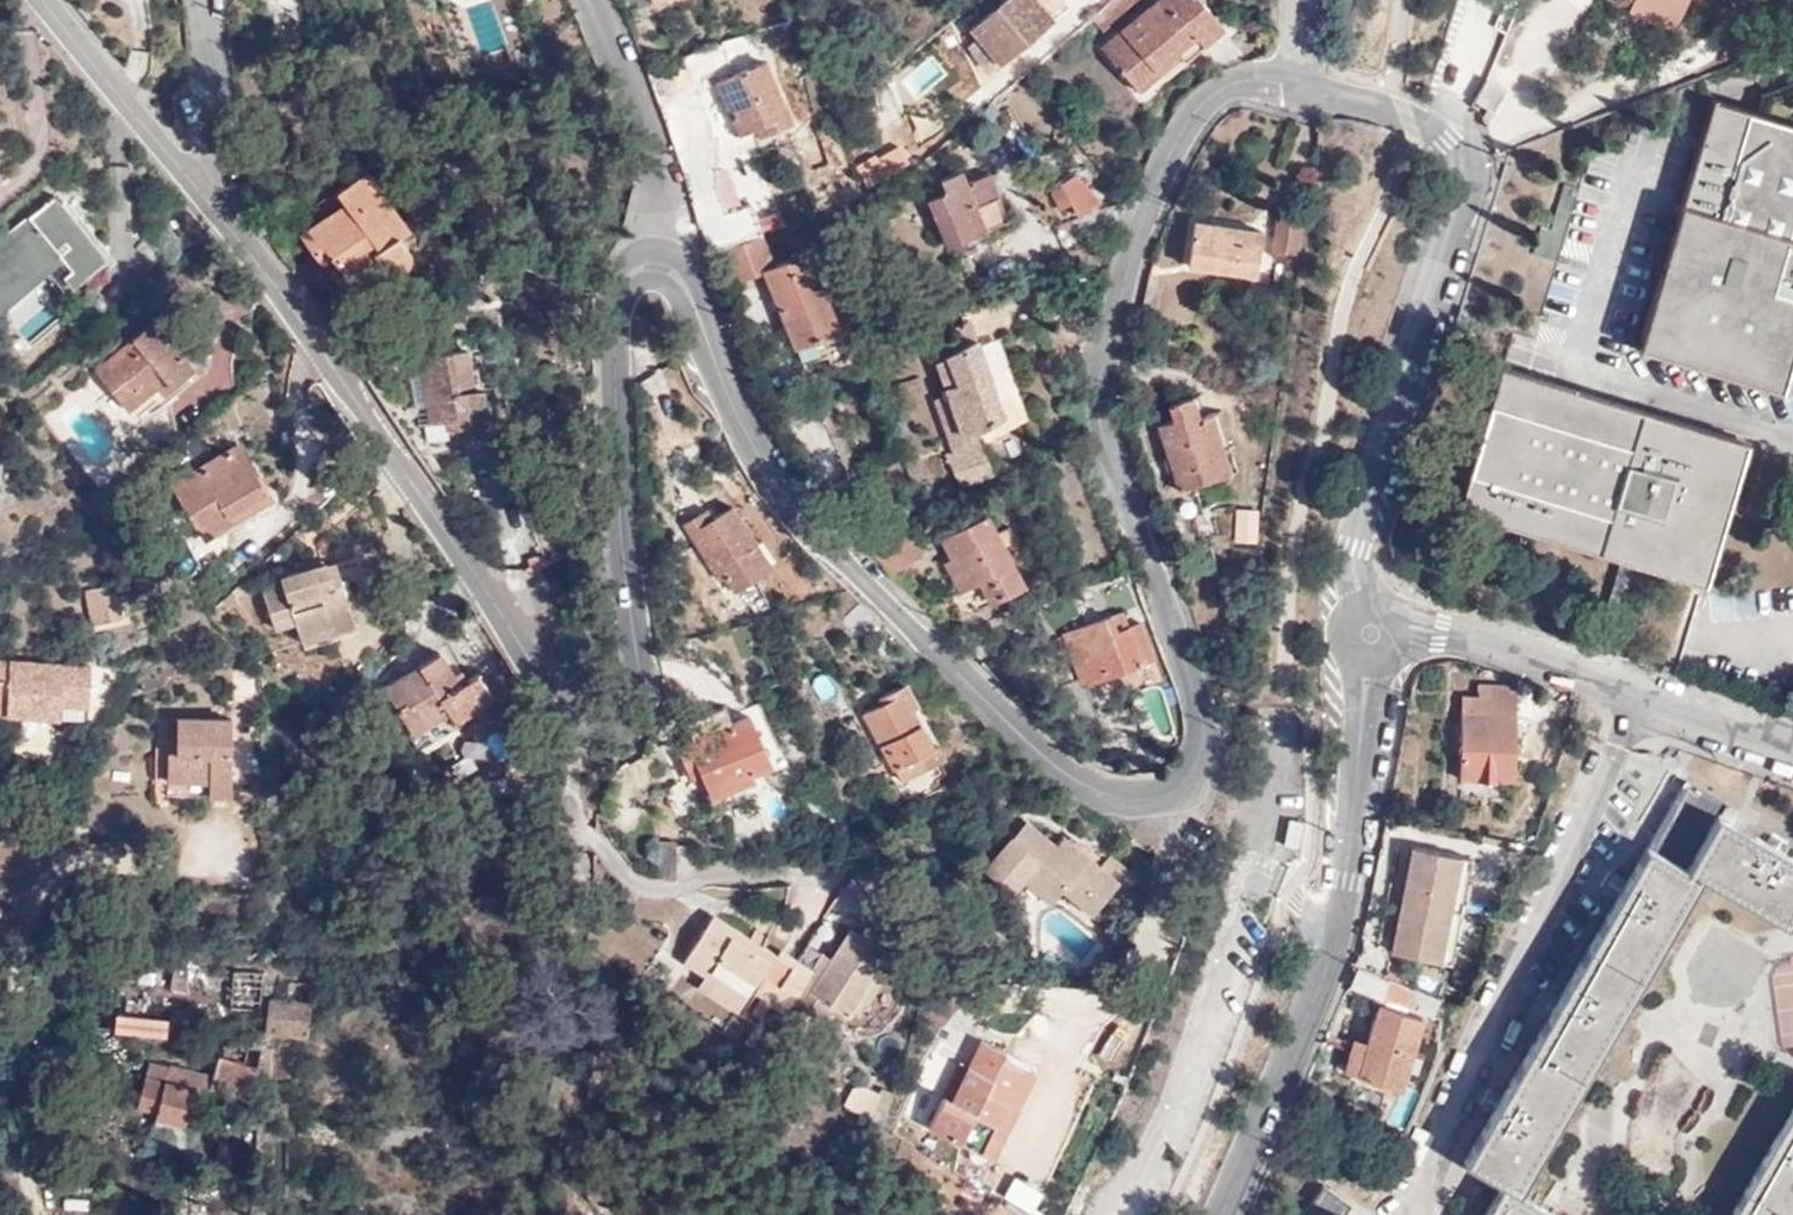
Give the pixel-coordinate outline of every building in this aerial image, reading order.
[(1039,0),(1006,0),(971,31),(1002,65),(1057,20),(1039,0)] [(1205,0),(1163,0),(1105,48),(1144,93),(1166,75),(1162,71),(1183,53),(1190,62),(1228,29),(1205,0)] [(1634,12),(1674,29),(1687,0),(1639,0),(1634,12)] [(792,125),(764,60),(716,82),(742,136),(754,131),(758,139),(792,125)] [(1471,101),(1478,106),(1490,84),(1485,80),(1471,101)] [(1490,84),(1478,106),(1490,114),(1504,93),(1490,84)] [(1792,352),(1792,129),(1716,105),(1641,347),(1776,388),(1781,374),(1787,353),(1792,352)] [(967,179),(960,166),(938,176),(947,190),(930,199),(955,243),(1012,215),(989,169),(967,179)] [(1046,193),(1069,221),(1098,197),(1075,170),(1046,193)] [(344,205),(300,237),(324,270),(333,264),(348,284),(376,265),(382,272),(385,274),(392,275),(401,274),(406,268),(410,261),(409,253),(400,239),(408,232),(366,172),(336,193),(344,205)] [(1580,189),(1564,184),(1549,231),(1541,227),(1532,255),(1556,262),(1580,189)] [(51,197),(0,238),(0,295),(55,252),(67,268),(58,276),(69,289),(103,260),(51,197)] [(1302,219),(1277,213),(1271,246),(1296,252),(1302,219)] [(1262,233),(1195,222),(1190,263),(1256,272),(1262,233)] [(774,261),(766,234),(727,248),(738,283),(768,271),(766,266),(774,261)] [(776,267),(768,271),(798,362),(802,360),(806,367),(826,359),(830,371),(848,363),(810,254),(776,267)] [(776,267),(774,261),(766,266),(768,271),(776,267)] [(1556,263),(1543,311),(1572,318),(1585,271),(1556,263)] [(194,369),(152,321),(96,366),(125,406),(156,383),(165,392),(194,369)] [(949,426),(1004,403),(969,322),(946,332),(949,338),(931,345),(951,394),(938,402),(949,426)] [(449,427),(488,421),(477,348),(418,357),(428,422),(447,420),(449,427)] [(1787,353),(1781,374),(1792,372),(1792,352),(1787,353)] [(1746,447),(1503,371),(1459,511),(1703,585),(1746,447)] [(1204,420),(1197,395),(1170,404),(1172,420),(1159,424),(1177,490),(1227,477),(1214,418),(1204,420)] [(1008,413),(1004,403),(949,426),(955,440),(978,428),(1008,413)] [(984,442),(978,428),(955,440),(960,453),(984,442)] [(999,472),(984,442),(960,453),(951,458),(970,489),(999,472)] [(263,486),(237,443),(169,484),(199,538),(242,512),(237,502),(263,486)] [(772,569),(732,506),(714,519),(708,508),(684,524),(730,596),(772,569)] [(1236,540),(1254,542),(1256,511),(1238,509),(1236,540)] [(984,578),(997,600),(1024,586),(986,515),(940,539),(953,564),(966,588),(977,581),(984,578)] [(909,529),(864,552),(869,557),(911,534),(909,529)] [(911,534),(869,557),(888,575),(922,557),(911,534)] [(324,613),(346,605),(367,598),(354,555),(325,566),(322,564),(278,578),(280,586),(260,592),(272,628),(294,622),(298,635),(328,626),(324,613)] [(966,588),(953,564),(946,568),(958,592),(966,588)] [(989,604),(997,600),(984,578),(977,581),(989,604)] [(122,615),(114,582),(86,589),(94,622),(122,615)] [(352,625),(346,605),(324,613),(328,626),(298,635),(300,643),(352,625)] [(1124,625),(1118,609),(1062,630),(1079,675),(1059,682),(1067,705),(1083,718),(1098,712),(1087,683),(1147,662),(1144,657),(1154,653),(1142,619),(1124,625)] [(417,743),(491,700),(478,674),(459,685),(441,654),(384,685),(417,743)] [(63,716),(64,704),(65,690),(92,690),(93,664),(12,658),(8,709),(63,716)] [(1508,685),(1490,684),(1490,700),(1478,699),(1462,699),(1460,780),(1513,781),(1516,691),(1508,690),(1508,685)] [(1490,700),(1490,684),(1478,684),(1478,699),(1490,700)] [(942,757),(905,691),(901,693),(898,687),(876,700),(880,705),(862,714),(899,781),(942,757)] [(65,690),(64,704),(92,707),(92,690),(65,690)] [(772,770),(750,717),(675,748),(688,777),(697,774),(707,797),(772,770)] [(52,752),(54,720),(26,719),(24,751),(52,752)] [(235,800),(236,722),(174,722),(173,799),(235,800)] [(1689,781),(1618,899),(1558,999),(1497,1101),(1463,1158),(1504,1183),(1485,1214),(1555,1214),(1515,1191),(1703,877),(1788,927),(1792,919),(1792,855),(1774,844),(1721,813),(1727,803),(1689,781)] [(1025,878),(1051,900),(1053,898),(1059,889),(1090,913),(1126,869),(1107,855),(1098,866),(1061,836),(1054,845),(1024,821),(983,869),(1014,893),(1021,883),(1025,878)] [(655,842),(656,852),(673,853),(673,842),(655,842)] [(1469,859),(1411,847),(1390,952),(1449,963),(1469,859)] [(656,852),(655,876),(657,878),(672,878),(673,853),(656,852)] [(848,867),(849,868),(859,867),(871,863),(867,858),(847,859),(848,867)] [(1047,905),(1051,900),(1025,878),(1021,883),(1047,905)] [(736,1010),(738,1006),(762,969),(767,961),(744,946),(749,939),(710,915),(681,961),(704,975),(723,987),(716,998),(736,1010)] [(808,992),(833,1008),(846,1015),(886,952),(869,942),(859,935),(849,928),(829,960),(808,992)] [(859,935),(869,942),(873,936),(862,929),(859,935)] [(767,961),(772,953),(749,939),(744,946),(767,961)] [(775,991),(790,1002),(809,971),(780,951),(776,956),(772,953),(767,961),(762,969),(782,981),(775,991)] [(822,1022),(833,1008),(808,992),(829,960),(820,954),(809,971),(790,1002),(822,1022)] [(1381,997),(1388,979),(1356,967),(1347,986),(1380,999),(1381,997)] [(758,1019),(769,1003),(775,991),(782,981),(762,969),(738,1006),(758,1019)] [(231,972),(229,1003),(256,1004),(258,973),(231,972)] [(696,985),(716,998),(723,987),(704,975),(696,985)] [(1409,1007),(1415,989),(1388,979),(1381,997),(1409,1007)] [(1440,999),(1415,989),(1409,1007),(1433,1016),(1440,999)] [(783,1013),(790,1002),(775,991),(769,1003),(783,1013)] [(312,1008),(267,1002),(264,1032),(309,1037),(312,1008)] [(1342,1070),(1399,1088),(1420,1019),(1377,1005),(1366,1043),(1352,1038),(1342,1070)] [(165,1017),(116,1011),(114,1028),(163,1033),(165,1017)] [(108,1027),(109,1014),(82,1012),(81,1024),(108,1027)] [(751,1030),(742,1043),(749,1047),(757,1035),(751,1030)] [(1002,1058),(1005,1052),(980,1040),(967,1068),(952,1102),(943,1097),(928,1128),(969,1147),(981,1153),(1022,1067),(1002,1058)] [(156,1115),(189,1124),(198,1088),(241,1097),(239,1100),(251,1102),(255,1095),(256,1087),(249,1079),(252,1058),(214,1051),(209,1074),(148,1060),(136,1104),(157,1109),(156,1115)] [(1032,1065),(1005,1052),(1002,1058),(1022,1067),(981,1153),(969,1147),(969,1154),(971,1159),(975,1163),(980,1164),(987,1163),(992,1157),(1032,1072),(1032,1065)] [(952,1102),(967,1068),(959,1064),(943,1097),(952,1102)] [(841,1104),(881,1129),(891,1099),(850,1082),(841,1104)] [(1732,1214),(1792,1214),(1792,1113),(1732,1214)] [(183,1147),(189,1124),(156,1115),(149,1139),(183,1147)] [(1325,1184),(1302,1214),(1344,1214),(1352,1204),(1325,1184)]
